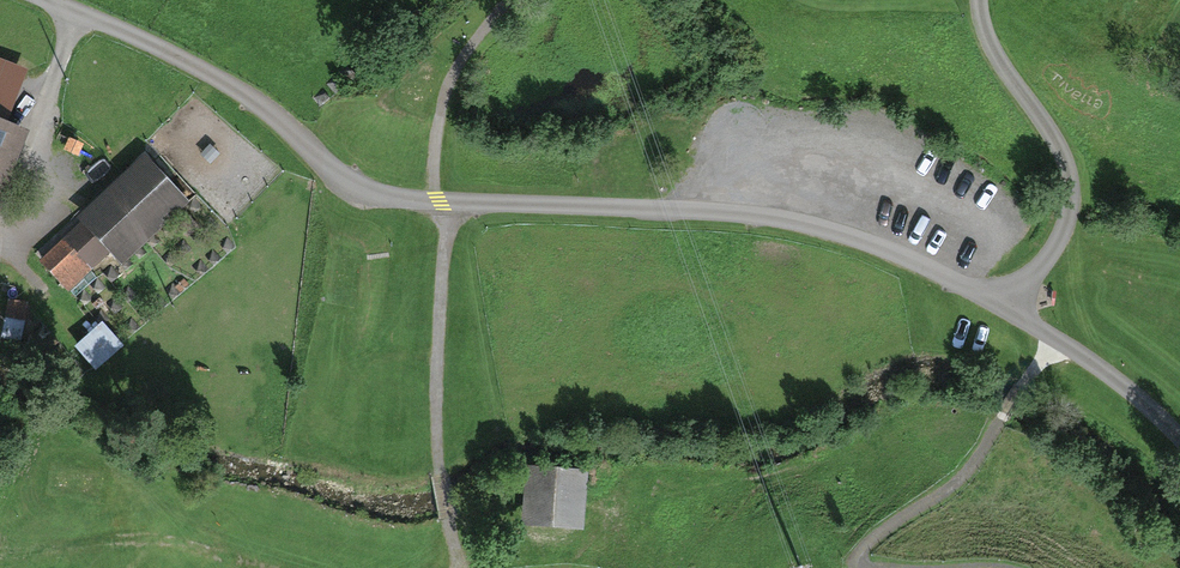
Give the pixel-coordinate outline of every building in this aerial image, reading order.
[(0,55),(0,196),(2,197),(31,127),(6,116),(27,67),(0,55)] [(188,200),(144,153),(77,215),(81,220),(39,259),(69,291),(113,251),(122,261),(188,200)] [(104,324),(77,348),(97,372),(125,348),(104,324)] [(590,469),(527,463),(521,521),(584,527),(590,469)]
